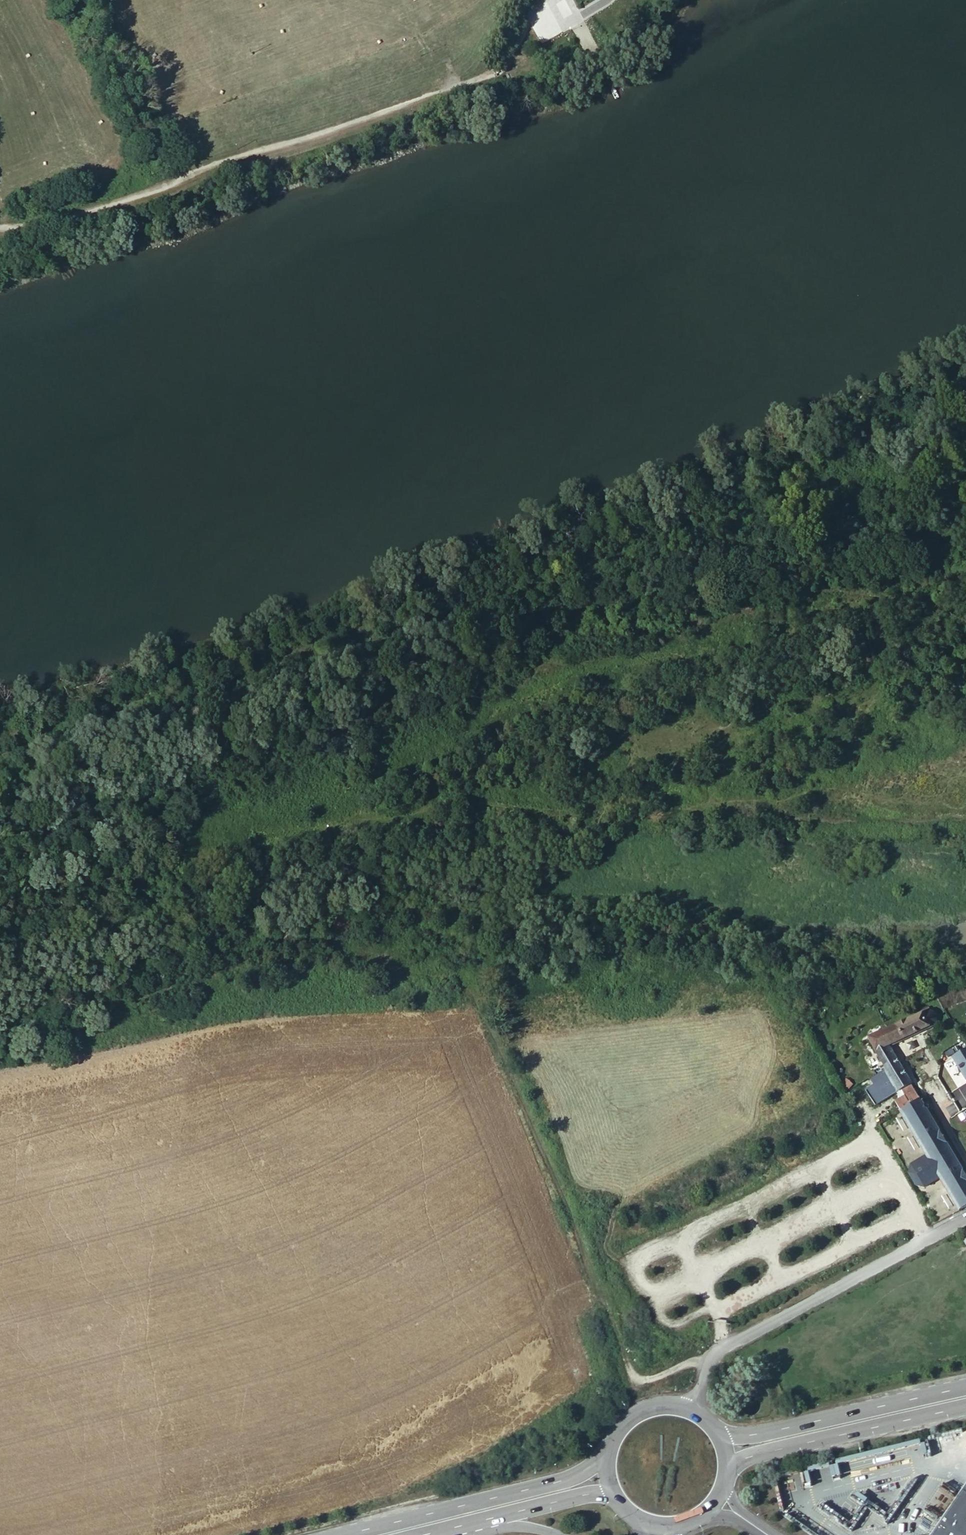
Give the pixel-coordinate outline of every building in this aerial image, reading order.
[(929,1026),(922,1014),(868,1038),(884,1070),(870,1080),(884,1100),(910,1085),(887,1045),(929,1026)] [(952,1058),(965,1081),(965,1050),(952,1058)] [(915,1091),(905,1096),(911,1107),(910,1107),(909,1108),(901,1112),(925,1153),(909,1163),(907,1172),(911,1181),(922,1184),(938,1175),(959,1212),(965,1208),(965,1179),(962,1171),(947,1146),(915,1091)] [(901,1115),(881,1122),(887,1138),(907,1131),(901,1115)] [(933,1534),(965,1534),(965,1487),(933,1534)]
